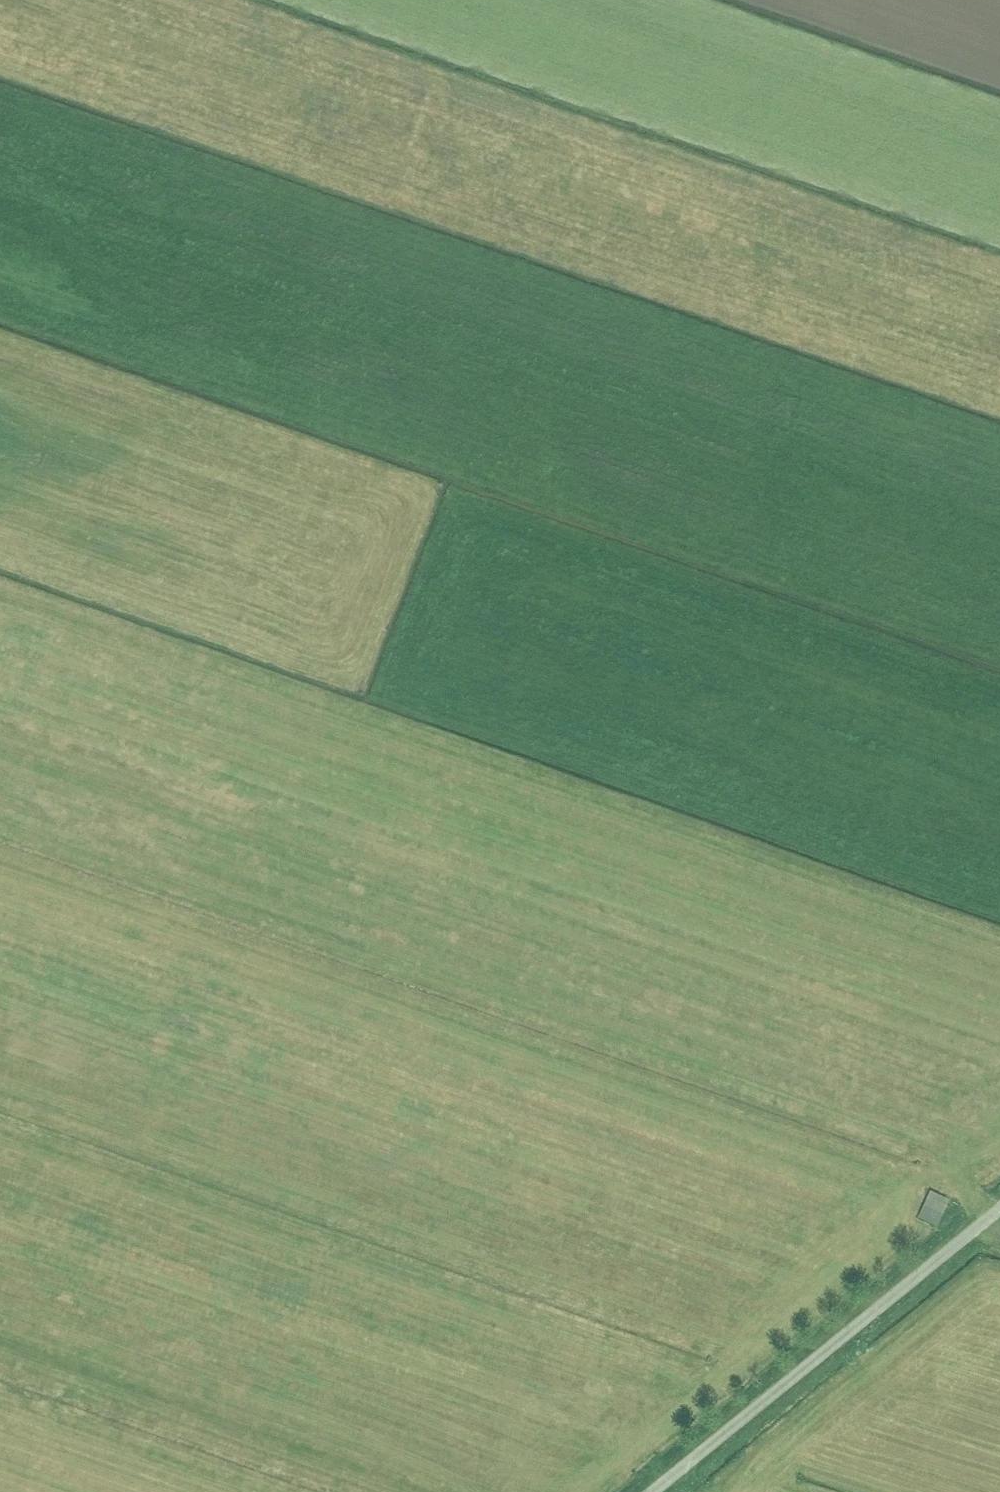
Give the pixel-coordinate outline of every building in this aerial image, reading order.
[(927,1196),(916,1221),(934,1228),(944,1203),(927,1196)]
